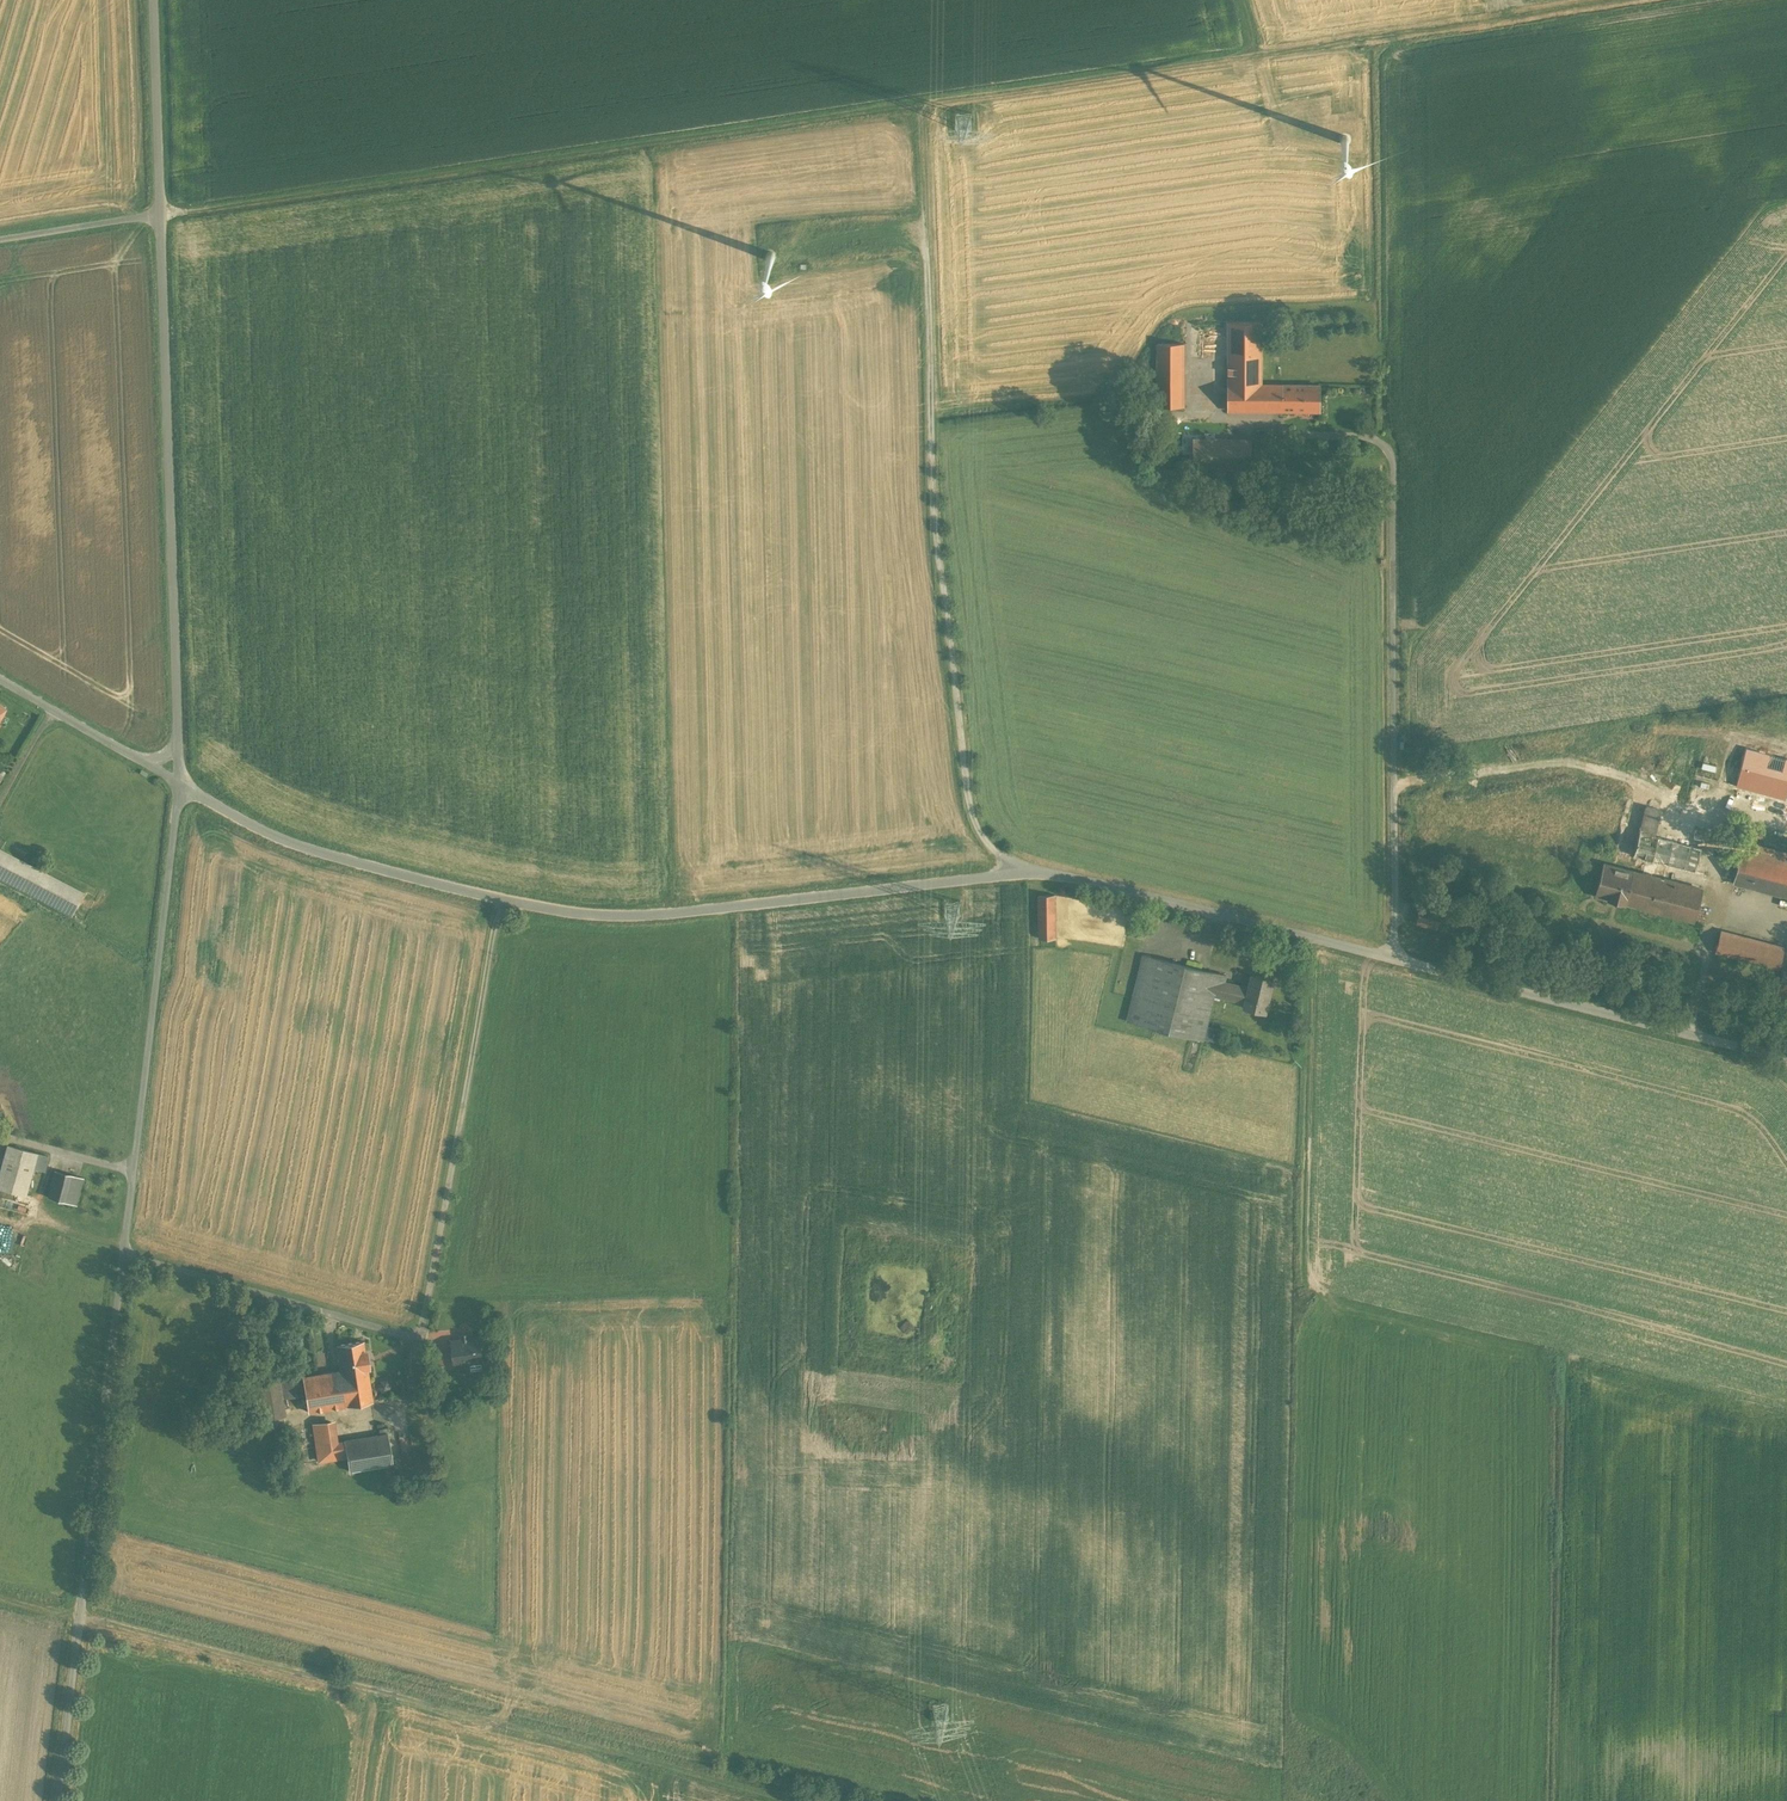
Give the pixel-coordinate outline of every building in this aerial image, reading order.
[(1229,322),(1229,356),(1260,357),(1261,322),(1229,322)] [(1183,343),(1157,343),(1157,407),(1183,406),(1183,343)] [(1228,411),(1294,411),(1294,385),(1260,385),(1260,357),(1229,356),(1228,411)] [(1294,385),(1294,411),(1319,412),(1319,385),(1294,385)] [(1252,440),(1193,439),(1192,468),(1251,469),(1252,440)] [(1747,750),(1737,786),(1786,799),(1786,760),(1747,750)] [(1645,873),(1636,906),(1694,921),(1706,873),(1694,870),(1700,848),(1654,836),(1674,759),(1659,755),(1634,856),(1646,859),(1642,873),(1645,873)] [(1744,841),(1733,881),(1786,895),(1786,852),(1744,841)] [(0,846),(0,877),(72,914),(84,889),(0,846)] [(1636,906),(1645,873),(1642,873),(1603,863),(1595,896),(1636,906)] [(1054,894),(1039,894),(1040,938),(1055,937),(1054,894)] [(1783,948),(1721,932),(1715,951),(1779,968),(1783,948)] [(1213,995),(1245,1002),(1249,987),(1224,981),(1226,974),(1144,954),(1134,996),(1127,1021),(1202,1039),(1213,995)] [(1252,973),(1249,987),(1245,1002),(1244,1007),(1265,1012),(1274,979),(1252,973)] [(1780,978),(1777,992),(1786,995),(1786,979),(1780,978)] [(10,1143),(0,1175),(0,1189),(25,1196),(34,1166),(48,1170),(52,1156),(10,1143)] [(73,1175),(55,1170),(47,1197),(66,1202),(73,1175)] [(73,1175),(66,1202),(74,1204),(81,1177),(73,1175)] [(479,1333),(449,1338),(454,1366),(484,1361),(479,1333)] [(341,1371),(303,1377),(306,1394),(308,1411),(372,1401),(363,1341),(336,1345),(341,1371)] [(306,1394),(303,1377),(279,1381),(282,1398),(306,1394)] [(383,1388),(392,1389),(393,1379),(383,1378),(383,1388)] [(282,1398),(279,1381),(257,1384),(263,1418),(285,1415),(282,1398)] [(326,1421),(313,1423),(319,1460),(346,1456),(347,1457),(349,1470),(384,1465),(392,1463),(387,1433),(329,1443),(326,1421)]
